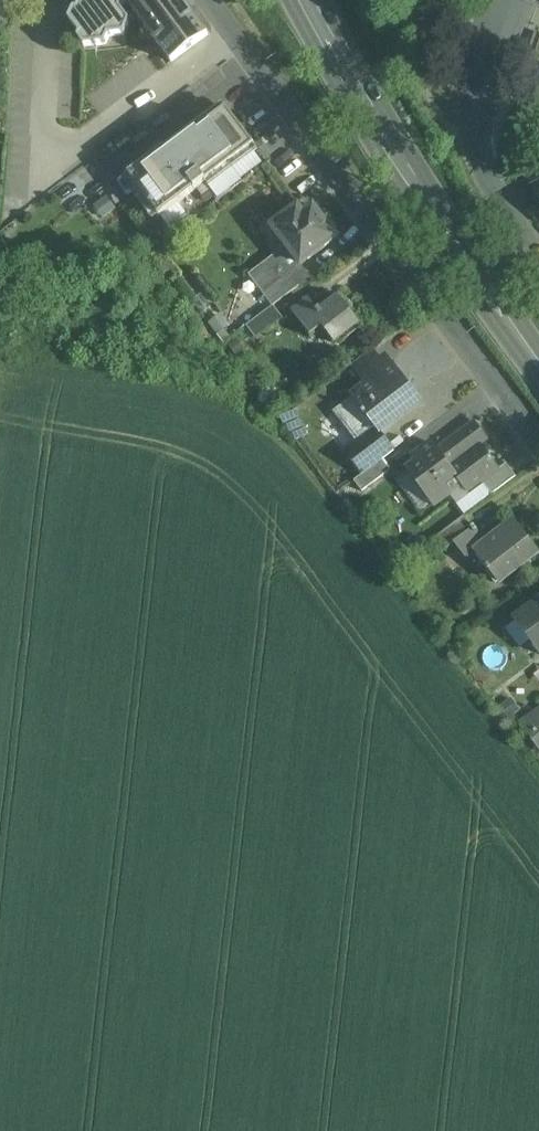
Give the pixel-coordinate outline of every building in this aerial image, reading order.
[(78,8),(74,9),(69,19),(80,34),(78,38),(84,46),(106,43),(109,36),(125,34),(130,21),(121,8),(127,3),(172,62),(208,35),(206,32),(182,0),(81,0),(78,8)] [(537,31),(529,50),(538,54),(538,51),(538,32),(537,31)] [(258,150),(227,109),(169,153),(165,148),(128,175),(160,218),(206,183),(209,187),(258,150)] [(314,206),(304,214),(299,207),(272,227),(286,244),(282,248),(285,251),(252,277),(263,294),(290,273),(301,265),(337,237),(335,234),(337,229),(335,225),(331,222),(326,222),(314,206)] [(290,273),(263,294),(273,306),(299,286),(290,273)] [(339,297),(321,311),(319,308),(317,309),(310,300),(293,313),(311,336),(323,327),(334,342),(359,323),(339,297)] [(273,306),(247,326),(255,337),(282,317),(273,306)] [(371,350),(351,365),(362,379),(388,360),(388,359),(386,357),(380,361),(371,350)] [(388,360),(362,379),(367,386),(353,396),(333,411),(357,442),(358,443),(377,428),(378,428),(418,399),(388,360)] [(308,431),(292,410),(281,418),(287,427),(287,428),(296,440),(308,431)] [(438,450),(432,443),(412,458),(416,464),(407,471),(433,505),(461,484),(469,495),(483,484),(500,471),(499,469),(480,444),(487,439),(475,422),(438,450)] [(377,428),(358,443),(357,442),(345,452),(362,475),(382,460),(394,451),(377,428)] [(362,475),(354,481),(362,492),(390,471),(382,460),(362,475)] [(500,471),(483,484),(491,495),(516,477),(506,464),(499,469),(500,471)] [(464,516),(427,544),(436,557),(455,543),(474,528),(472,526),(464,516)] [(514,521),(486,543),(477,531),(478,530),(474,525),(472,526),(474,528),(455,543),(468,559),(475,554),(489,572),(490,571),(500,583),(538,554),(514,521)] [(505,629),(516,622),(538,653),(538,603),(505,629)] [(519,723),(530,738),(535,735),(536,737),(538,735),(538,708),(519,723)]
